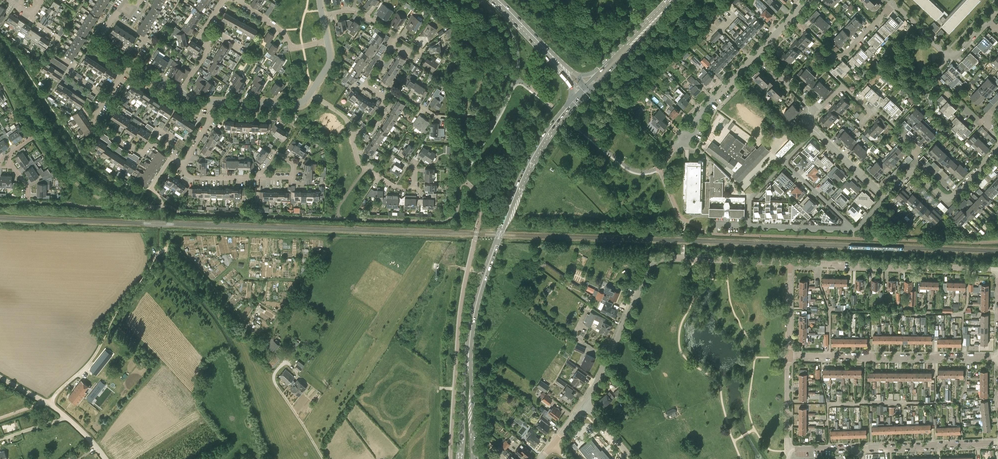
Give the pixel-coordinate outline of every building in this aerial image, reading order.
[(54,0),(50,6),(58,12),(61,8),(59,7),(60,4),(54,0)] [(91,3),(94,5),(102,10),(104,7),(105,8),(107,6),(106,5),(105,5),(97,0),(96,3),(92,1),(91,3)] [(166,6),(157,0),(152,0),(154,1),(152,4),(161,10),(162,11),(164,9),(161,7),(163,4),(166,6)] [(262,4),(255,0),(253,0),(250,4),(258,9),(262,4)] [(364,5),(369,9),(372,3),(375,5),(378,0),(367,0),(364,5)] [(776,11),(780,7),(774,1),(773,0),(765,0),(776,11)] [(875,0),(870,0),(866,4),(872,10),(877,10),(882,5),(879,3),(880,2),(878,0),(877,1),(875,0)] [(980,0),(962,0),(949,14),(948,15),(944,11),(943,12),(940,9),(941,9),(938,6),(937,7),(934,4),(935,3),(932,0),(916,0),(936,19),(938,17),(940,19),(943,22),(943,21),(944,23),(942,25),(949,33),(980,0)] [(767,20),(772,15),(766,10),(768,8),(763,4),(760,1),(756,5),(759,8),(761,7),(763,9),(762,10),(764,12),(761,14),(767,20)] [(204,11),(207,7),(200,2),(197,7),(204,11)] [(159,13),(161,10),(152,4),(150,6),(152,7),(150,10),(161,17),(162,15),(159,13)] [(380,16),(386,20),(393,10),(383,4),(379,10),(382,12),(380,16)] [(42,7),(56,16),(58,12),(50,6),(48,9),(43,5),(42,7)] [(102,13),(103,11),(102,10),(94,5),(92,8),(89,6),(88,8),(91,10),(98,15),(101,12),(102,13)] [(273,7),(270,5),(265,13),(268,15),(273,7)] [(45,14),(53,20),(56,16),(42,7),(41,9),(46,12),(45,14)] [(158,15),(161,17),(150,10),(149,9),(147,11),(149,12),(147,15),(158,22),(159,20),(156,18),(158,15)] [(197,9),(193,14),(200,18),(203,13),(197,9)] [(814,22),(818,26),(825,20),(820,15),(821,14),(817,10),(811,16),(814,18),(810,21),(813,23),(814,22)] [(749,23),(751,21),(748,18),(740,11),(737,14),(739,16),(742,19),(742,18),(745,21),(746,20),(749,23)] [(83,15),(85,16),(96,23),(94,22),(96,19),(98,20),(99,18),(90,12),(88,15),(85,13),(83,15)] [(222,19),(227,22),(231,15),(225,12),(222,19)] [(5,22),(9,25),(16,14),(15,13),(13,15),(11,13),(5,22)] [(400,23),(401,25),(405,18),(397,13),(391,23),(397,27),(400,23)] [(16,14),(9,25),(13,27),(19,19),(17,17),(18,15),(16,14)] [(50,24),(53,20),(45,14),(41,21),(47,25),(48,23),(50,24)] [(142,19),(151,25),(154,27),(156,25),(152,23),(154,20),(158,22),(147,15),(145,14),(144,16),(145,17),(144,20),(142,19)] [(193,14),(190,19),(197,23),(200,18),(193,14)] [(858,14),(855,16),(851,20),(858,27),(862,23),(863,24),(865,22),(860,17),(861,16),(858,14)] [(232,25),(236,18),(231,15),(227,22),(232,25)] [(94,25),(96,23),(85,16),(87,17),(85,20),(81,18),(80,20),(83,22),(91,27),(93,24),(94,25)] [(416,18),(413,16),(412,18),(406,27),(409,29),(411,26),(416,30),(421,21),(416,18)] [(753,23),(759,29),(763,25),(757,19),(755,16),(753,18),(752,16),(751,17),(750,16),(748,18),(751,21),(753,23)] [(891,16),(887,21),(895,28),(903,21),(898,17),(895,20),(891,16)] [(237,28),(241,21),(236,18),(232,25),(237,28)] [(19,19),(13,27),(19,31),(25,23),(19,19)] [(140,25),(139,24),(148,30),(149,31),(151,32),(156,35),(157,33),(156,32),(152,30),(149,28),(151,25),(142,19),(141,21),(142,22),(140,25)] [(186,23),(193,29),(197,23),(190,19),(187,24),(186,23)] [(346,29),(348,29),(349,19),(345,20),(344,19),(338,21),(339,25),(335,25),(337,34),(343,33),(342,29),(346,28),(346,29)] [(353,22),(349,19),(348,29),(350,31),(351,29),(355,31),(360,24),(354,21),(353,22)] [(825,20),(818,26),(822,30),(821,31),(823,34),(831,26),(829,24),(825,20)] [(851,20),(847,25),(845,27),(848,30),(853,35),(855,33),(854,31),(858,27),(851,20)] [(241,21),(237,28),(243,31),(247,24),(241,21)] [(895,28),(887,21),(880,29),(884,33),(887,30),(891,33),(895,28)] [(80,27),(89,33),(88,32),(89,29),(91,30),(92,28),(91,27),(83,22),(81,25),(78,23),(77,25),(80,27)] [(934,22),(930,26),(936,32),(940,28),(934,22)] [(19,31),(21,33),(25,35),(30,28),(31,27),(25,23),(19,31)] [(182,29),(185,31),(190,34),(193,29),(186,23),(182,29)] [(748,27),(755,34),(759,29),(753,23),(748,27)] [(116,35),(114,38),(121,27),(122,26),(120,25),(119,26),(116,24),(111,32),(109,35),(111,36),(113,33),(116,35)] [(149,31),(148,30),(139,24),(137,26),(139,27),(137,30),(148,37),(149,35),(147,34),(149,31)] [(247,35),(252,27),(247,24),(243,31),(248,34),(247,35)] [(429,24),(421,36),(428,41),(436,29),(429,24)] [(744,32),(751,38),(755,34),(748,27),(746,30),(742,25),(739,28),(742,30),(744,32)] [(88,35),(89,33),(80,27),(78,30),(75,28),(73,30),(78,33),(87,39),(84,37),(86,34),(88,35)] [(119,41),(126,31),(127,29),(125,28),(124,29),(121,27),(114,38),(116,40),(118,36),(121,38),(119,41)] [(257,30),(252,27),(247,35),(253,38),(257,30)] [(452,27),(450,29),(452,31),(447,35),(449,38),(454,34),(453,34),(455,32),(452,27)] [(845,27),(843,29),(839,34),(845,40),(850,36),(851,37),(853,35),(848,30),(845,27)] [(32,39),(36,32),(30,28),(25,35),(24,36),(29,39),(30,37),(32,39)] [(377,33),(374,38),(382,43),(384,39),(383,39),(384,37),(386,34),(376,28),(374,31),(377,33)] [(184,32),(185,31),(182,29),(181,31),(180,33),(177,33),(177,36),(178,39),(186,38),(184,32)] [(884,33),(880,29),(872,37),(880,44),(884,40),(881,36),(884,33)] [(129,33),(126,31),(119,41),(121,43),(123,40),(126,41),(124,44),(131,34),(132,32),(130,31),(129,33)] [(268,41),(265,45),(269,48),(272,43),(270,42),(274,35),(268,31),(264,38),(268,41)] [(718,31),(714,35),(719,39),(722,35),(718,31)] [(805,34),(801,39),(807,45),(813,39),(813,38),(806,31),(804,33),(805,34)] [(37,45),(42,36),(36,32),(32,39),(34,40),(32,42),(37,45)] [(740,36),(746,42),(751,38),(744,32),(740,36)] [(86,41),(87,39),(78,33),(76,36),(73,34),(72,36),(75,38),(84,44),(83,43),(84,40),(86,41)] [(134,36),(131,34),(124,44),(124,45),(126,46),(128,43),(131,45),(137,36),(135,34),(134,36)] [(841,44),(845,40),(839,34),(835,38),(834,38),(832,40),(840,48),(843,46),(841,44)] [(42,36),(37,45),(41,47),(48,37),(46,35),(44,37),(42,36)] [(715,43),(719,39),(714,35),(710,39),(712,40),(715,43)] [(742,47),(746,42),(740,36),(735,41),(742,47)] [(985,36),(981,41),(989,48),(997,40),(992,36),(989,40),(985,36)] [(49,38),(48,37),(41,47),(45,50),(50,42),(50,41),(48,40),(49,38)] [(881,45),(880,44),(872,37),(868,41),(869,41),(867,43),(870,46),(868,48),(872,52),(874,53),(878,49),(876,48),(878,47),(879,48),(881,45)] [(68,41),(70,42),(80,48),(79,48),(81,45),(83,46),(84,44),(75,38),(73,41),(70,39),(68,41)] [(186,38),(178,39),(179,45),(182,45),(185,47),(186,48),(188,45),(187,44),(186,38)] [(382,43),(374,38),(371,43),(377,47),(378,46),(379,47),(382,43)] [(803,50),(807,45),(801,39),(797,43),(795,42),(793,44),(799,49),(800,47),(803,50)] [(191,40),(188,45),(186,48),(189,50),(187,53),(189,54),(196,43),(191,40)] [(440,51),(440,46),(439,40),(432,46),(429,46),(430,52),(440,51)] [(726,42),(724,44),(735,54),(739,50),(730,41),(727,44),(726,42)] [(989,48),(981,41),(974,48),(981,55),(978,52),(981,49),(983,51),(982,52),(983,54),(985,52),(985,53),(989,48)] [(67,44),(66,44),(65,46),(77,54),(76,53),(78,50),(79,51),(81,49),(80,48),(70,42),(72,43),(70,46),(67,44)] [(202,47),(196,43),(189,54),(192,56),(194,53),(199,56),(202,51),(200,49),(202,47)] [(274,54),(278,47),(272,43),(269,48),(268,51),(272,53),(269,57),(273,60),(276,55),(274,54)] [(377,47),(371,43),(368,48),(375,53),(378,49),(377,49),(377,47)] [(219,49),(227,54),(230,49),(225,45),(223,44),(219,49)] [(722,46),(726,50),(724,53),(730,59),(735,54),(724,44),(722,46)] [(797,51),(799,49),(793,44),(791,46),(792,47),(788,51),(795,58),(799,53),(797,51)] [(78,54),(77,54),(65,46),(68,48),(66,51),(63,49),(62,51),(65,53),(72,58),(75,55),(76,56),(78,54)] [(363,52),(363,53),(371,57),(372,56),(373,57),(375,53),(368,48),(366,47),(363,52)] [(857,52),(865,60),(872,52),(868,48),(865,51),(861,48),(857,52)] [(981,55),(974,48),(966,56),(974,64),(979,59),(978,59),(981,55)] [(156,57),(153,62),(158,66),(163,58),(158,55),(160,51),(157,49),(153,55),(156,57)] [(227,54),(219,49),(216,54),(223,58),(226,53),(227,54)] [(371,57),(363,53),(363,52),(361,51),(358,56),(360,58),(366,62),(367,61),(368,61),(371,57)] [(715,53),(726,63),(730,59),(724,53),(723,52),(721,54),(717,51),(715,53)] [(791,62),(795,58),(788,51),(784,56),(783,55),(781,57),(786,62),(788,60),(791,62)] [(865,60),(857,52),(850,60),(854,64),(855,63),(858,67),(861,64),(865,60)] [(715,62),(722,68),(726,63),(715,53),(720,57),(715,62)] [(223,58),(216,54),(213,59),(215,60),(219,63),(223,58)] [(396,59),(396,60),(402,64),(406,59),(398,54),(395,58),(396,59)] [(82,62),(87,65),(92,57),(90,55),(89,57),(86,55),(82,62)] [(285,61),(276,55),(273,60),(270,65),(278,71),(285,61)] [(164,56),(163,58),(158,66),(163,69),(167,64),(169,66),(173,60),(171,58),(169,60),(164,56)] [(360,58),(358,56),(355,61),(357,63),(364,68),(367,64),(366,63),(366,62),(360,58)] [(977,66),(974,64),(966,56),(959,64),(963,69),(967,72),(970,68),(971,67),(974,70),(977,66)] [(92,57),(87,65),(92,68),(96,61),(94,60),(94,58),(92,57)] [(422,65),(432,71),(439,62),(436,60),(432,57),(430,60),(427,58),(422,65)] [(704,57),(700,61),(705,66),(707,68),(710,63),(704,57)] [(713,78),(703,69),(705,66),(700,61),(698,59),(695,61),(703,69),(701,71),(703,72),(699,76),(702,79),(707,84),(713,78)] [(173,68),(170,73),(175,76),(180,69),(177,66),(179,64),(174,60),(170,66),(173,68)] [(215,60),(211,65),(218,70),(221,65),(221,64),(219,63),(215,60)] [(391,64),(399,69),(402,64),(396,60),(395,61),(394,61),(391,64)] [(839,64),(847,72),(854,64),(850,60),(846,63),(843,60),(839,64)] [(96,61),(92,68),(97,71),(102,64),(100,62),(99,63),(96,61)] [(42,69),(46,72),(51,65),(46,62),(42,69)] [(718,72),(722,68),(715,62),(711,66),(718,72)] [(364,68),(357,63),(353,68),(360,72),(361,71),(362,71),(364,68)] [(102,64),(97,71),(102,75),(107,67),(106,68),(104,66),(104,65),(102,64)] [(389,70),(395,74),(399,69),(391,64),(389,68),(390,69),(389,70)] [(842,76),(847,72),(839,64),(831,72),(836,77),(839,73),(842,76)] [(952,64),(948,69),(956,76),(963,69),(959,64),(956,68),(952,64)] [(50,75),(55,68),(51,65),(46,72),(50,75)] [(215,75),(218,70),(211,65),(208,70),(215,75)] [(110,69),(107,67),(102,75),(103,74),(108,77),(113,69),(111,67),(110,69)] [(54,78),(59,71),(55,68),(50,75),(54,78)] [(360,72),(353,68),(350,73),(358,78),(360,74),(359,73),(360,72)] [(800,75),(804,79),(811,72),(807,68),(804,71),(802,69),(797,74),(799,76),(800,75)] [(115,70),(113,69),(108,77),(113,80),(117,73),(114,72),(115,70)] [(187,69),(185,72),(180,69),(175,76),(180,80),(183,74),(186,76),(190,71),(187,69)] [(766,76),(761,72),(763,71),(761,69),(753,77),(759,83),(766,76)] [(956,76),(948,69),(940,77),(948,84),(950,86),(958,78),(956,76)] [(385,74),(392,79),(395,74),(389,70),(388,71),(387,71),(385,74)] [(64,73),(59,71),(54,78),(59,81),(64,73)] [(239,74),(239,75),(235,72),(230,80),(236,84),(234,87),(242,92),(245,87),(243,85),(245,83),(242,81),(244,78),(243,78),(243,77),(244,76),(243,75),(243,74),(242,74),(241,73),(240,74),(239,74)] [(262,74),(259,72),(253,81),(256,82),(252,89),(258,94),(264,85),(259,82),(262,78),(260,77),(262,74)] [(808,85),(810,87),(815,81),(813,79),(815,77),(811,72),(804,79),(809,84),(808,85)] [(355,81),(358,78),(350,73),(347,78),(348,79),(346,82),(351,85),(354,81),(355,81)] [(192,83),(198,76),(196,74),(190,81),(192,83)] [(389,84),(392,79),(385,74),(382,78),(383,79),(382,80),(380,83),(385,86),(387,83),(389,84)] [(410,87),(411,88),(417,80),(408,74),(406,78),(403,83),(406,85),(405,86),(409,88),(410,87)] [(207,82),(208,81),(200,76),(196,82),(199,84),(195,89),(201,93),(203,89),(206,85),(207,82)] [(701,84),(696,79),(696,80),(691,76),(687,80),(694,86),(690,90),(696,95),(701,90),(698,87),(701,84)] [(770,80),(766,76),(759,83),(764,87),(767,85),(768,86),(773,81),(771,79),(770,80)] [(988,78),(985,82),(993,89),(994,91),(997,87),(988,78)] [(207,82),(206,85),(203,89),(208,92),(212,87),(214,89),(218,83),(213,80),(211,83),(208,81),(207,82)] [(412,90),(415,92),(420,85),(422,83),(419,81),(418,83),(416,82),(417,80),(411,88),(412,89),(412,90)] [(97,82),(95,86),(97,87),(96,89),(99,91),(102,86),(104,83),(101,81),(101,82),(99,81),(98,83),(97,82)] [(776,83),(773,81),(768,86),(770,88),(768,91),(772,95),(779,89),(774,85),(776,83)] [(813,88),(817,92),(824,85),(820,81),(817,83),(815,81),(810,87),(812,89),(813,88)] [(271,90),(276,93),(279,89),(282,90),(285,85),(281,82),(279,85),(275,82),(271,90)] [(993,89),(985,82),(981,86),(990,94),(991,95),(993,94),(992,93),(992,92),(994,91),(993,89)] [(55,90),(59,93),(64,86),(60,83),(55,90)] [(133,84),(128,90),(126,93),(129,95),(131,92),(134,94),(139,86),(136,84),(136,86),(133,84)] [(425,88),(420,85),(415,92),(419,95),(420,94),(424,97),(427,92),(425,90),(425,88)] [(831,91),(824,85),(817,92),(822,96),(821,97),(823,99),(831,91)] [(861,92),(869,100),(876,92),(872,88),(871,88),(868,85),(861,92)] [(64,96),(68,89),(64,86),(59,93),(64,96)] [(138,98),(143,90),(140,89),(141,87),(139,86),(134,94),(136,96),(138,97),(138,98)] [(990,94),(981,86),(978,89),(985,97),(987,98),(988,96),(990,94)] [(433,94),(435,96),(430,104),(435,108),(435,107),(438,109),(442,104),(440,103),(444,97),(439,94),(441,90),(437,88),(433,94)] [(689,102),(683,97),(685,95),(681,91),(678,88),(675,91),(679,95),(675,99),(684,108),(689,102)] [(68,99),(73,91),(68,89),(64,96),(61,99),(66,102),(68,99)] [(354,103),(355,101),(359,94),(358,93),(359,92),(355,90),(354,91),(351,89),(348,94),(351,96),(349,99),(354,103)] [(783,93),(779,89),(772,95),(777,100),(779,97),(781,99),(786,94),(784,92),(783,93)] [(985,97),(978,89),(974,93),(983,102),(985,100),(983,99),(985,97)] [(143,90),(138,98),(143,102),(147,95),(142,92),(143,90)] [(72,101),(77,94),(73,91),(68,99),(72,101)] [(880,104),(884,99),(876,92),(869,100),(873,104),(876,100),(880,104)] [(981,104),(983,102),(974,93),(970,97),(978,104),(980,102),(981,104)] [(76,104),(81,97),(77,94),(72,101),(76,104)] [(359,94),(355,101),(360,104),(365,97),(361,94),(361,95),(359,94)] [(147,95),(143,102),(148,105),(152,98),(147,95)] [(843,98),(839,102),(846,109),(850,104),(847,102),(849,99),(844,95),(842,97),(843,98)] [(887,96),(884,99),(880,104),(888,111),(895,103),(891,99),(890,100),(887,96)] [(86,100),(81,97),(76,104),(81,107),(86,100)] [(123,104),(126,106),(127,104),(128,102),(122,97),(120,100),(121,101),(120,102),(123,104)] [(364,109),(365,107),(369,101),(368,100),(369,99),(365,97),(360,104),(359,106),(364,109)] [(152,98),(148,105),(153,108),(157,101),(152,98)] [(671,106),(669,109),(672,111),(670,113),(674,117),(680,112),(672,105),(674,104),(668,98),(665,101),(671,106)] [(940,109),(944,113),(952,105),(944,98),(937,105),(939,106),(941,104),(943,105),(940,109)] [(397,101),(394,104),(401,109),(405,104),(398,100),(398,101),(397,101)] [(158,111),(159,110),(163,104),(163,103),(162,105),(157,101),(153,108),(158,111)] [(371,102),(369,101),(365,107),(370,111),(368,113),(372,115),(377,106),(374,104),(375,103),(371,101),(371,102)] [(834,105),(832,108),(837,113),(839,111),(841,113),(846,109),(839,102),(835,107),(834,105)] [(900,108),(895,103),(888,111),(895,118),(902,111),(899,108),(900,108)] [(159,110),(164,114),(169,106),(167,104),(166,105),(163,104),(159,110)] [(393,109),(392,110),(398,114),(401,109),(394,104),(392,108),(393,109)] [(793,104),(789,108),(795,115),(799,111),(801,112),(803,110),(798,104),(796,107),(793,104)] [(952,105),(944,113),(952,121),(956,116),(953,113),(956,110),(952,105)] [(171,107),(169,106),(164,114),(169,117),(173,110),(170,108),(171,107)] [(791,119),(795,115),(789,108),(784,113),(787,115),(785,117),(790,123),(792,120),(791,119)] [(831,111),(827,115),(833,122),(838,117),(835,115),(837,113),(832,108),(829,110),(831,111)] [(910,122),(920,112),(916,108),(910,114),(909,113),(906,116),(909,119),(908,120),(910,122)] [(71,121),(72,123),(84,115),(80,110),(72,116),(74,118),(71,121)] [(111,117),(116,121),(120,114),(115,110),(111,117)] [(389,116),(396,120),(399,115),(398,114),(392,110),(389,114),(390,114),(389,116)] [(663,130),(668,125),(662,120),(666,116),(659,110),(653,117),(658,122),(656,124),(663,130)] [(170,118),(176,121),(181,113),(178,112),(178,113),(175,111),(170,118)] [(920,112),(910,122),(914,125),(916,123),(917,123),(920,120),(922,118),(924,115),(920,112)] [(181,113),(176,121),(174,124),(173,125),(175,126),(176,125),(179,127),(181,125),(185,118),(182,116),(183,115),(181,113)] [(125,117),(120,114),(116,121),(121,124),(125,117)] [(79,125),(87,120),(84,115),(72,123),(73,125),(77,123),(79,125)] [(829,126),(833,122),(827,115),(823,119),(821,118),(819,121),(824,126),(826,124),(829,126)] [(385,120),(393,125),(396,120),(389,116),(389,117),(388,116),(385,120)] [(956,132),(964,123),(956,116),(952,121),(949,123),(953,127),(952,127),(956,132)] [(125,129),(130,120),(125,117),(121,124),(126,127),(125,129)] [(420,120),(417,118),(413,125),(425,133),(427,130),(424,128),(429,121),(423,117),(420,120)] [(181,125),(186,128),(191,120),(189,118),(188,120),(185,118),(181,125)] [(923,123),(925,121),(922,118),(920,120),(917,123),(916,123),(914,125),(913,126),(917,130),(923,123)] [(877,122),(873,126),(880,133),(884,128),(885,128),(887,127),(887,126),(884,123),(883,124),(878,119),(876,121),(877,122)] [(79,133),(91,125),(87,120),(79,125),(81,128),(77,131),(79,133)] [(131,120),(130,120),(125,129),(130,132),(134,126),(129,122),(131,120)] [(193,122),(191,120),(186,128),(191,131),(195,125),(192,123),(193,122)] [(383,126),(389,130),(393,125),(385,120),(383,124),(384,124),(383,126)] [(929,125),(925,121),(923,123),(917,130),(921,133),(929,125)] [(263,123),(261,123),(261,131),(267,131),(267,129),(271,129),(271,123),(267,123),(267,122),(263,122),(263,123)] [(444,136),(444,128),(438,128),(438,123),(432,123),(430,127),(431,128),(431,132),(429,134),(429,135),(434,135),(434,140),(440,140),(441,136),(444,136)] [(972,131),(964,123),(956,132),(964,139),(972,131)] [(11,129),(18,140),(23,137),(21,134),(24,132),(18,124),(11,129)] [(94,130),(91,125),(79,133),(80,135),(84,132),(86,135),(94,130)] [(274,133),(279,136),(283,130),(282,129),(282,128),(278,125),(278,126),(275,125),(272,130),(274,131),(274,133)] [(929,125),(921,133),(924,137),(931,130),(933,128),(929,125)] [(130,132),(135,136),(140,127),(139,129),(134,126),(130,132)] [(378,130),(386,135),(389,130),(383,126),(382,127),(381,126),(378,130)] [(880,133),(873,126),(870,129),(869,127),(864,133),(870,139),(877,140),(878,135),(880,133)] [(145,130),(140,127),(135,136),(136,134),(141,137),(145,130)] [(212,133),(211,135),(218,140),(220,141),(224,134),(222,133),(223,131),(216,127),(214,130),(213,129),(211,133),(212,133)] [(840,130),(841,131),(836,136),(838,138),(839,137),(843,141),(850,135),(847,132),(847,128),(844,129),(844,128),(842,128),(840,130)] [(13,142),(14,143),(18,140),(11,129),(7,133),(4,130),(2,131),(4,134),(2,134),(7,141),(8,140),(11,144),(13,142)] [(151,134),(145,130),(141,137),(146,140),(151,134)] [(284,131),(283,130),(279,136),(282,138),(280,140),(283,142),(289,132),(285,130),(284,131)] [(377,131),(374,135),(382,139),(385,134),(386,135),(378,130),(378,131),(377,131)] [(924,137),(921,140),(918,144),(920,146),(923,142),(926,138),(928,140),(934,134),(931,130),(924,137)] [(727,165),(732,169),(735,172),(732,174),(739,181),(769,150),(763,144),(758,149),(756,148),(752,152),(752,151),(755,147),(750,142),(745,147),(751,153),(745,159),(742,156),(743,154),(740,151),(745,144),(729,132),(719,147),(713,142),(707,149),(713,154),(727,165)] [(4,150),(9,146),(6,142),(7,141),(2,134),(1,135),(2,136),(0,136),(0,144),(4,150)] [(970,146),(972,144),(978,137),(974,134),(968,140),(967,142),(970,146)] [(209,139),(209,141),(215,145),(218,140),(211,135),(208,139),(209,139)] [(372,140),(378,144),(382,139),(374,135),(372,138),(373,139),(372,140)] [(848,149),(856,141),(850,135),(843,141),(847,146),(846,147),(848,149)] [(978,137),(972,144),(976,147),(982,141),(978,137)] [(92,145),(98,149),(102,142),(97,138),(92,145)] [(780,158),(794,144),(795,143),(794,143),(793,141),(790,139),(776,154),(780,158)] [(368,145),(375,149),(378,144),(372,140),(371,141),(370,141),(368,145)] [(990,140),(986,145),(979,151),(983,155),(989,148),(987,146),(989,144),(990,145),(992,143),(990,140)] [(212,150),(215,145),(209,141),(208,142),(207,141),(204,145),(212,150)] [(288,148),(287,149),(290,151),(294,153),(295,152),(296,153),(300,147),(302,144),(299,142),(298,144),(293,141),(292,143),(291,143),(288,148)] [(865,145),(862,147),(856,141),(848,149),(851,151),(852,150),(856,154),(865,145)] [(982,141),(976,147),(979,151),(986,145),(982,141)] [(101,154),(107,145),(102,142),(98,149),(102,152),(101,154)] [(813,162),(818,157),(816,155),(820,150),(811,142),(804,148),(809,152),(812,148),(814,150),(809,155),(808,154),(807,155),(808,157),(813,162)] [(406,148),(405,147),(403,150),(401,149),(398,154),(403,157),(405,155),(407,156),(409,153),(411,154),(414,148),(408,144),(406,148)] [(929,155),(931,157),(940,148),(936,144),(929,152),(931,154),(929,155)] [(101,154),(106,157),(111,151),(106,147),(107,145),(101,154)] [(200,154),(205,157),(207,154),(208,155),(212,150),(204,145),(202,149),(203,149),(200,154)] [(263,147),(259,152),(266,157),(267,155),(268,156),(270,152),(269,151),(271,148),(266,145),(264,148),(263,147)] [(304,148),(303,149),(300,147),(296,153),(297,154),(297,155),(301,158),(301,157),(304,158),(307,154),(305,152),(307,150),(309,147),(305,145),(304,148)] [(363,153),(368,157),(370,154),(374,156),(376,153),(377,154),(378,152),(375,149),(368,145),(365,148),(366,149),(363,153)] [(867,147),(865,145),(856,154),(860,158),(859,159),(861,161),(866,156),(864,154),(867,151),(865,149),(867,147)] [(897,145),(893,149),(901,157),(905,153),(898,147),(897,145)] [(24,147),(19,150),(21,153),(15,157),(18,161),(26,156),(23,151),(26,150),(24,147)] [(422,158),(423,157),(430,162),(436,154),(428,149),(427,150),(423,147),(418,155),(422,158)] [(937,158),(943,151),(940,148),(931,157),(933,159),(934,157),(936,159),(937,158)] [(889,153),(898,160),(901,157),(893,149),(889,153)] [(116,154),(111,151),(106,157),(111,160),(116,154)] [(153,151),(151,153),(163,161),(167,156),(158,151),(156,154),(153,151)] [(941,161),(947,155),(943,151),(937,158),(941,161)] [(265,158),(266,157),(259,152),(256,157),(257,158),(255,161),(260,165),(262,162),(263,162),(266,159),(265,158)] [(154,158),(152,161),(160,166),(163,161),(151,153),(150,155),(154,158)] [(886,156),(894,164),(898,160),(889,153),(886,156)] [(26,156),(18,161),(22,166),(24,168),(34,161),(29,154),(26,156)] [(111,160),(116,164),(121,157),(116,154),(111,160)] [(808,167),(813,162),(808,157),(805,159),(799,154),(793,160),(793,161),(793,162),(796,164),(802,169),(806,165),(808,167)] [(821,160),(818,157),(813,162),(819,167),(820,165),(822,167),(825,165),(829,169),(834,164),(825,155),(821,160)] [(944,165),(951,159),(947,155),(941,161),(944,165)] [(254,168),(254,162),(255,162),(252,156),(251,156),(250,160),(244,160),(244,169),(248,169),(248,168),(254,168)] [(882,160),(890,168),(894,164),(886,156),(882,160)] [(126,160),(121,157),(116,164),(121,167),(126,160)] [(199,166),(198,167),(206,167),(208,168),(208,164),(209,164),(209,161),(209,159),(207,158),(199,157),(199,161),(197,161),(197,166),(199,166)] [(228,167),(227,169),(232,169),(232,160),(232,157),(226,157),(226,160),(226,161),(223,161),(222,167),(226,167),(228,167)] [(396,162),(392,168),(391,167),(389,171),(393,173),(393,172),(398,175),(403,169),(400,167),(401,165),(399,164),(401,161),(395,157),(393,160),(396,162)] [(126,160),(121,167),(126,170),(128,168),(132,162),(127,158),(126,160)] [(948,169),(954,162),(951,159),(944,165),(948,169)] [(305,160),(304,163),(303,163),(303,168),(304,168),(304,169),(312,170),(316,170),(316,164),(310,163),(311,160),(305,160)] [(687,210),(702,210),(702,213),(705,213),(709,213),(709,215),(709,216),(714,216),(715,216),(724,216),(724,214),(725,214),(724,215),(726,216),(727,216),(727,217),(730,217),(729,214),(730,214),(730,216),(742,217),(745,217),(745,208),(730,208),(731,205),(730,201),(745,202),(745,197),(722,196),(723,182),(713,182),(713,179),(714,179),(726,174),(722,171),(718,166),(715,174),(714,176),(710,176),(710,181),(706,181),(706,182),(703,182),(703,168),(704,161),(692,160),(692,164),(688,164),(686,164),(684,164),(683,199),(687,199),(687,210)] [(882,160),(879,163),(885,169),(887,171),(890,168),(882,160)] [(25,171),(28,176),(36,171),(39,168),(34,161),(29,165),(31,167),(25,171)] [(146,162),(145,163),(157,171),(160,166),(152,161),(150,164),(146,161),(146,162)] [(132,162),(128,168),(126,170),(126,171),(131,174),(137,165),(132,162)] [(877,162),(873,166),(882,174),(884,172),(883,171),(885,169),(879,163),(879,164),(877,162)] [(958,166),(954,162),(948,169),(952,172),(953,172),(952,172),(960,164),(958,166)] [(153,176),(157,171),(145,163),(143,165),(147,168),(145,171),(153,176)] [(819,169),(813,163),(805,172),(816,182),(819,179),(819,178),(819,177),(815,173),(819,169)] [(953,175),(955,176),(964,167),(960,164),(952,172),(953,172),(954,173),(953,175)] [(873,166),(870,169),(868,171),(873,176),(875,174),(879,178),(882,174),(873,166)] [(36,171),(28,176),(32,180),(39,175),(41,174),(44,171),(41,167),(39,168),(36,171)] [(967,171),(964,167),(955,176),(956,178),(958,177),(960,179),(967,171)] [(832,169),(827,175),(830,178),(831,176),(833,178),(834,177),(839,181),(841,179),(843,181),(848,177),(844,173),(845,173),(841,169),(840,170),(838,168),(835,171),(832,169)] [(425,180),(433,180),(434,169),(425,169),(425,180)] [(150,181),(153,176),(145,171),(143,174),(139,171),(138,173),(150,181)] [(773,181),(775,182),(779,186),(781,187),(784,183),(789,188),(794,183),(794,182),(793,183),(790,180),(790,179),(782,171),(773,181)] [(147,186),(150,181),(138,173),(137,175),(140,178),(138,181),(147,186)] [(822,180),(825,182),(820,187),(821,187),(830,195),(835,190),(834,190),(831,187),(833,185),(834,185),(831,183),(833,181),(827,175),(822,180)] [(12,176),(6,176),(6,187),(6,188),(12,188),(14,188),(15,183),(12,183),(12,176)] [(170,188),(171,186),(176,178),(172,176),(172,177),(170,176),(167,181),(165,180),(162,185),(165,186),(165,185),(170,188)] [(176,178),(171,186),(176,189),(180,182),(179,181),(180,180),(176,178)] [(861,188),(859,186),(858,186),(852,180),(849,182),(847,180),(840,187),(843,190),(845,187),(848,190),(851,187),(857,193),(861,189),(860,188),(861,188)] [(908,191),(909,190),(913,186),(908,181),(906,184),(908,186),(906,188),(907,188),(904,191),(902,189),(895,197),(899,200),(908,191)] [(182,183),(180,182),(176,189),(181,192),(182,191),(185,193),(188,188),(185,186),(186,185),(182,182),(182,183)] [(770,195),(776,190),(781,195),(784,191),(779,186),(775,182),(763,195),(758,200),(762,200),(765,196),(766,197),(766,199),(770,200),(770,195)] [(431,193),(433,193),(433,190),(436,190),(437,184),(425,184),(424,190),(428,190),(428,193),(431,193)] [(992,184),(989,187),(995,193),(997,191),(997,189),(992,184)] [(793,196),(794,194),(797,197),(799,195),(802,198),(805,194),(806,194),(797,185),(794,188),(792,186),(787,192),(789,194),(790,193),(793,196)] [(192,196),(198,196),(199,188),(197,188),(197,187),(193,187),(193,188),(189,188),(189,194),(192,194),(192,196)] [(239,188),(239,187),(235,187),(235,199),(235,201),(240,201),(241,200),(241,196),(241,194),(244,194),(245,188),(241,188),(239,188)] [(377,196),(377,199),(382,199),(382,197),(383,197),(383,189),(380,189),(380,187),(377,187),(377,190),(374,190),(371,188),(366,196),(377,196)] [(831,197),(843,207),(850,200),(841,192),(843,190),(840,187),(836,191),(839,194),(834,198),(832,196),(831,197)] [(991,197),(995,193),(989,187),(985,191),(991,197)] [(979,198),(978,198),(985,204),(987,206),(988,205),(989,205),(989,204),(990,204),(991,203),(991,202),(992,201),(990,199),(988,200),(982,194),(984,193),(979,188),(976,191),(981,195),(979,198)] [(46,195),(46,189),(37,189),(37,195),(37,198),(49,198),(49,195),(46,195)] [(263,199),(269,199),(270,191),(265,190),(265,192),(260,191),(260,197),(263,198),(263,199)] [(301,199),(301,192),(299,192),(299,190),(295,190),(295,191),(291,191),(291,192),(291,197),(292,197),(292,203),(296,203),(297,201),(297,199),(301,199)] [(913,193),(911,192),(909,190),(908,191),(899,200),(903,204),(906,201),(910,196),(912,194),(913,193)] [(282,191),(281,200),(287,200),(287,202),(291,202),(291,198),(291,197),(291,192),(286,192),(286,191),(282,191)] [(314,191),(314,192),(313,192),(313,200),(322,200),(323,191),(314,191)] [(870,197),(865,192),(864,193),(862,191),(854,200),(858,204),(860,203),(863,206),(865,204),(869,208),(874,202),(870,197)] [(433,193),(431,193),(431,199),(428,198),(428,208),(434,208),(434,204),(436,204),(436,193),(433,193)] [(975,202),(981,208),(985,204),(978,198),(979,198),(974,193),(972,195),(974,198),(975,197),(977,199),(975,202)] [(387,194),(387,198),(383,197),(382,197),(382,199),(382,203),(387,203),(386,206),(392,207),(392,195),(387,194)] [(910,204),(916,197),(912,194),(910,196),(906,201),(910,204)] [(398,198),(398,195),(392,195),(392,207),(398,207),(398,204),(401,204),(401,198),(398,198)] [(405,195),(405,198),(401,198),(401,204),(405,204),(404,207),(410,207),(410,195),(405,195)] [(416,199),(416,195),(410,195),(410,207),(416,207),(416,204),(419,204),(419,199),(416,199)] [(423,196),(423,199),(419,199),(419,204),(422,205),(422,208),(428,208),(428,198),(425,198),(425,196),(423,196)] [(807,196),(799,204),(803,207),(804,205),(811,212),(814,210),(818,205),(814,201),(813,202),(807,196)] [(914,208),(920,201),(916,197),(910,204),(908,206),(911,210),(914,208)] [(981,208),(975,202),(973,204),(973,202),(969,198),(967,201),(965,199),(971,205),(978,212),(980,213),(983,210),(981,208)] [(758,218),(765,218),(765,212),(759,212),(759,206),(757,206),(757,201),(754,201),(754,220),(758,220),(758,218)] [(917,211),(924,205),(920,201),(914,208),(912,210),(915,213),(917,211)] [(765,212),(765,218),(777,218),(777,213),(770,212),(770,206),(768,206),(768,202),(766,202),(766,206),(765,212)] [(777,213),(777,218),(789,219),(789,213),(782,213),(782,207),(780,206),(780,202),(777,202),(777,206),(778,206),(777,206),(777,213)] [(800,212),(804,215),(807,212),(797,203),(794,206),(792,206),(789,206),(789,213),(789,219),(792,219),(792,221),(800,212)] [(854,219),(856,221),(863,214),(860,212),(862,210),(858,206),(856,208),(853,205),(848,210),(851,213),(850,214),(854,219)] [(921,215),(927,208),(924,205),(917,211),(921,215)] [(974,215),(978,212),(971,205),(968,209),(974,215)] [(831,222),(832,220),(832,219),(829,218),(830,216),(831,216),(825,210),(824,210),(825,210),(824,211),(822,208),(819,211),(823,215),(822,220),(825,221),(825,222),(824,222),(832,222),(831,222)] [(931,212),(931,211),(927,208),(921,215),(925,218),(926,217),(931,212)] [(931,212),(926,217),(930,220),(939,211),(937,209),(935,211),(933,209),(931,211),(931,212)] [(971,219),(974,215),(968,209),(964,213),(969,217),(968,217),(971,219)] [(956,212),(965,221),(968,217),(969,217),(964,213),(961,210),(959,212),(958,210),(956,212)] [(941,213),(939,211),(930,220),(934,224),(941,216),(939,214),(941,213)] [(961,225),(965,221),(956,212),(954,214),(956,215),(954,217),(961,225)] [(855,288),(857,288),(864,289),(864,280),(856,280),(855,288)] [(871,280),(871,289),(872,289),(879,289),(880,286),(882,286),(882,283),(880,283),(880,280),(871,280)] [(888,280),(887,289),(888,289),(894,290),(896,290),(896,284),(898,284),(898,281),(896,281),(896,280),(888,280)] [(909,290),(912,291),(912,281),(905,281),(904,290),(909,290)] [(605,301),(606,301),(607,302),(609,297),(616,300),(619,293),(613,290),(611,289),(611,288),(607,285),(604,291),(607,292),(606,296),(604,295),(604,293),(598,290),(595,298),(601,301),(602,299),(605,301)] [(612,304),(607,302),(606,301),(604,303),(601,310),(605,311),(604,313),(610,315),(611,315),(614,316),(617,309),(611,306),(612,304)] [(261,311),(264,313),(266,309),(257,305),(254,311),(259,314),(261,311)] [(599,331),(606,334),(610,325),(603,322),(605,319),(591,312),(585,324),(590,327),(595,317),(600,320),(596,327),(600,329),(599,331)] [(276,336),(274,334),(267,345),(275,351),(281,343),(276,339),(274,340),(273,339),(276,336)] [(800,334),(800,340),(803,340),(803,344),(808,344),(810,344),(810,337),(809,337),(809,336),(809,334),(807,334),(800,334)] [(300,341),(297,339),(296,341),(294,340),(286,353),(291,356),(300,343),(299,343),(300,341)] [(583,353),(585,348),(577,344),(574,349),(583,353)] [(96,375),(112,355),(105,350),(89,370),(96,375)] [(281,359),(276,354),(268,363),(271,367),(273,368),(281,359)] [(581,366),(589,370),(595,358),(586,354),(585,357),(584,356),(582,361),(583,361),(581,366)] [(565,363),(574,369),(576,366),(568,359),(565,363)] [(295,367),(299,371),(302,367),(302,368),(304,365),(298,361),(296,363),(298,364),(295,367)] [(288,384),(290,382),(293,385),(290,388),(299,396),(306,388),(298,380),(296,382),(293,379),(295,377),(286,368),(279,375),(288,384)] [(576,386),(579,382),(581,383),(586,377),(577,371),(573,377),(574,378),(571,383),(576,386)] [(98,384),(97,386),(101,389),(105,385),(107,382),(103,378),(98,384)] [(555,382),(563,387),(566,383),(558,378),(555,382)] [(613,378),(610,381),(615,387),(618,384),(613,378)] [(74,389),(75,389),(69,397),(77,404),(84,396),(87,393),(87,392),(86,393),(84,392),(88,386),(83,382),(81,380),(74,389)] [(550,385),(542,380),(538,385),(546,391),(550,385)] [(565,394),(562,398),(568,402),(573,395),(570,393),(572,390),(567,386),(563,392),(565,394)] [(609,391),(599,400),(604,406),(614,397),(609,391)] [(551,415),(555,419),(560,412),(559,410),(556,408),(553,406),(551,409),(549,408),(547,411),(551,414),(551,415)] [(675,413),(676,411),(675,409),(674,408),(667,411),(666,413),(667,415),(669,415),(672,414),(673,417),(675,416),(674,413),(675,413)] [(549,418),(544,414),(540,419),(541,420),(539,423),(538,422),(535,425),(537,426),(536,427),(544,433),(549,426),(545,422),(547,420),(549,418)] [(529,436),(526,439),(534,445),(540,439),(535,435),(537,433),(531,428),(527,433),(527,434),(529,436)] [(604,452),(603,454),(591,439),(579,448),(588,458),(610,458),(604,452)] [(501,445),(506,449),(510,444),(506,440),(501,445)] [(525,456),(530,451),(524,446),(521,444),(520,445),(514,452),(520,457),(522,454),(525,456)]
